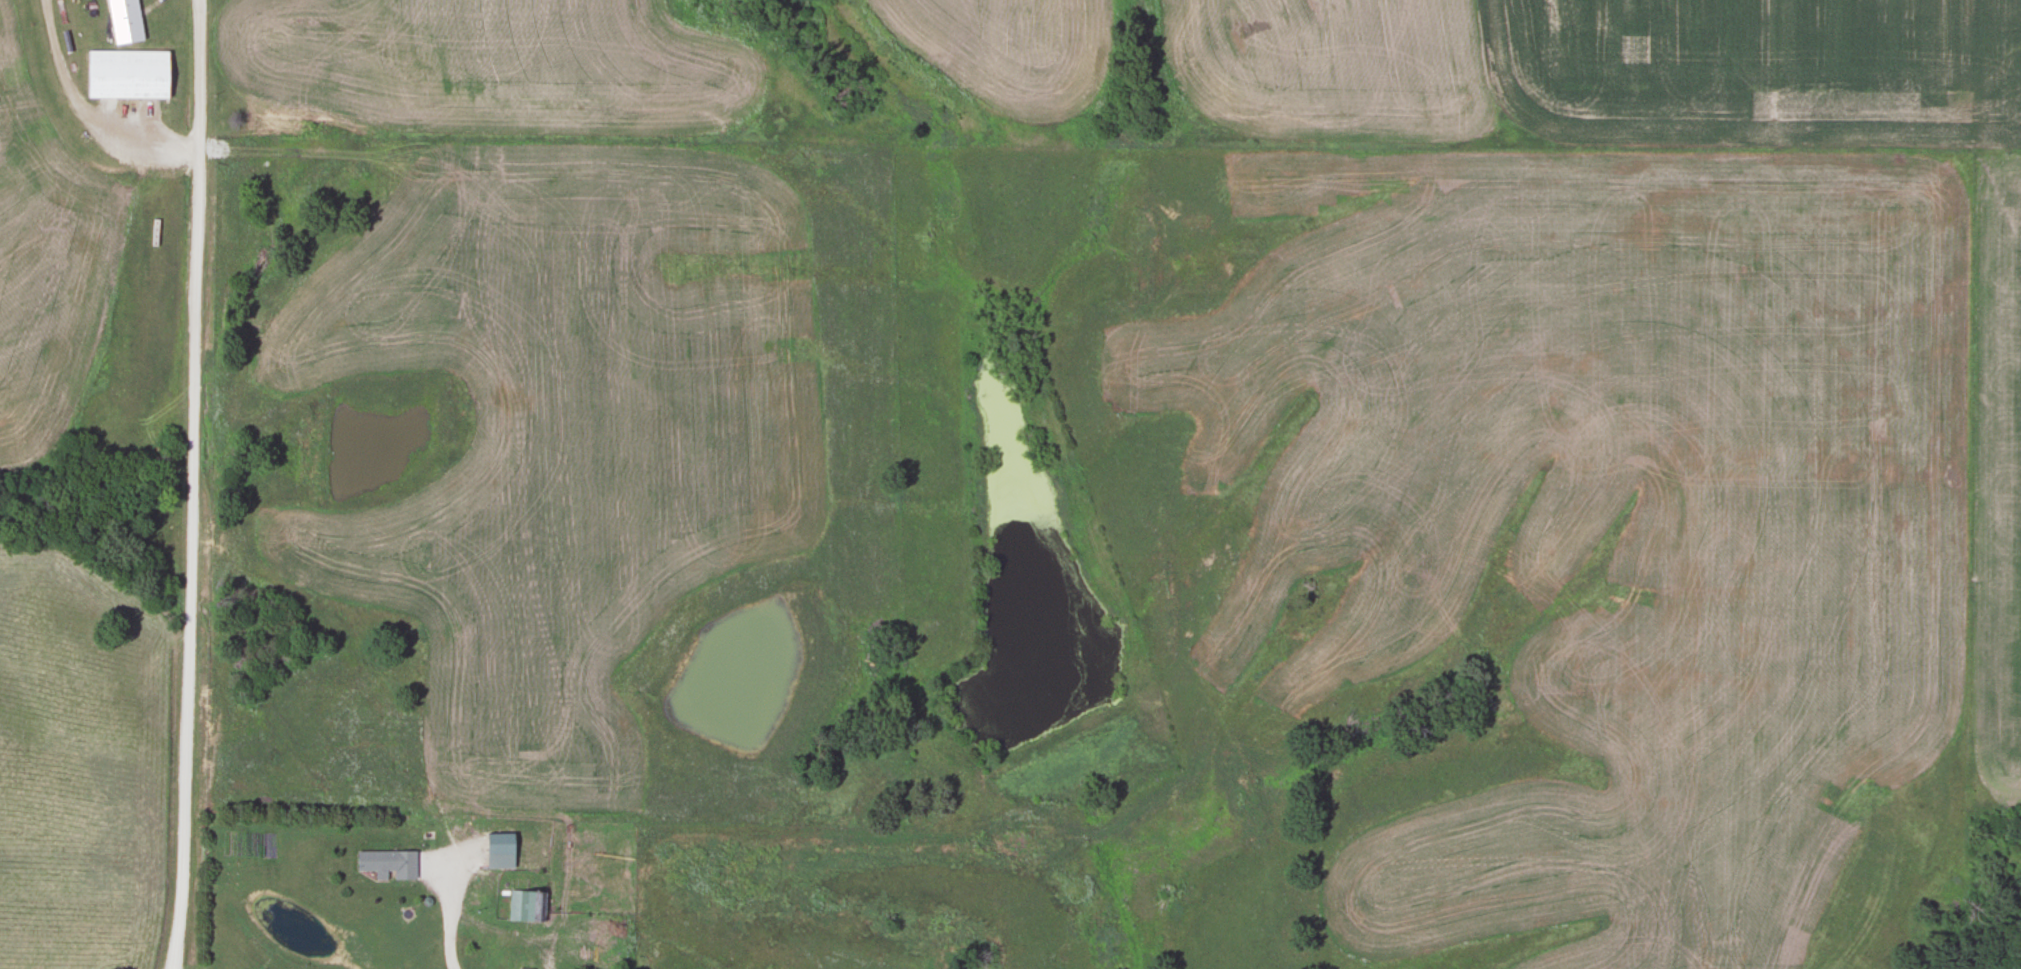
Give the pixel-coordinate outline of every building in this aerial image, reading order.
[(113,44),(142,40),(136,0),(107,0),(113,44)] [(85,97),(167,97),(167,51),(85,51),(85,97)] [(485,868),(513,868),(513,833),(485,833),(485,868)] [(414,880),(414,851),(355,851),(355,871),(373,871),(373,879),(385,879),(385,871),(392,871),(392,880),(414,880)] [(507,921),(543,923),(544,892),(508,891),(507,921)]
